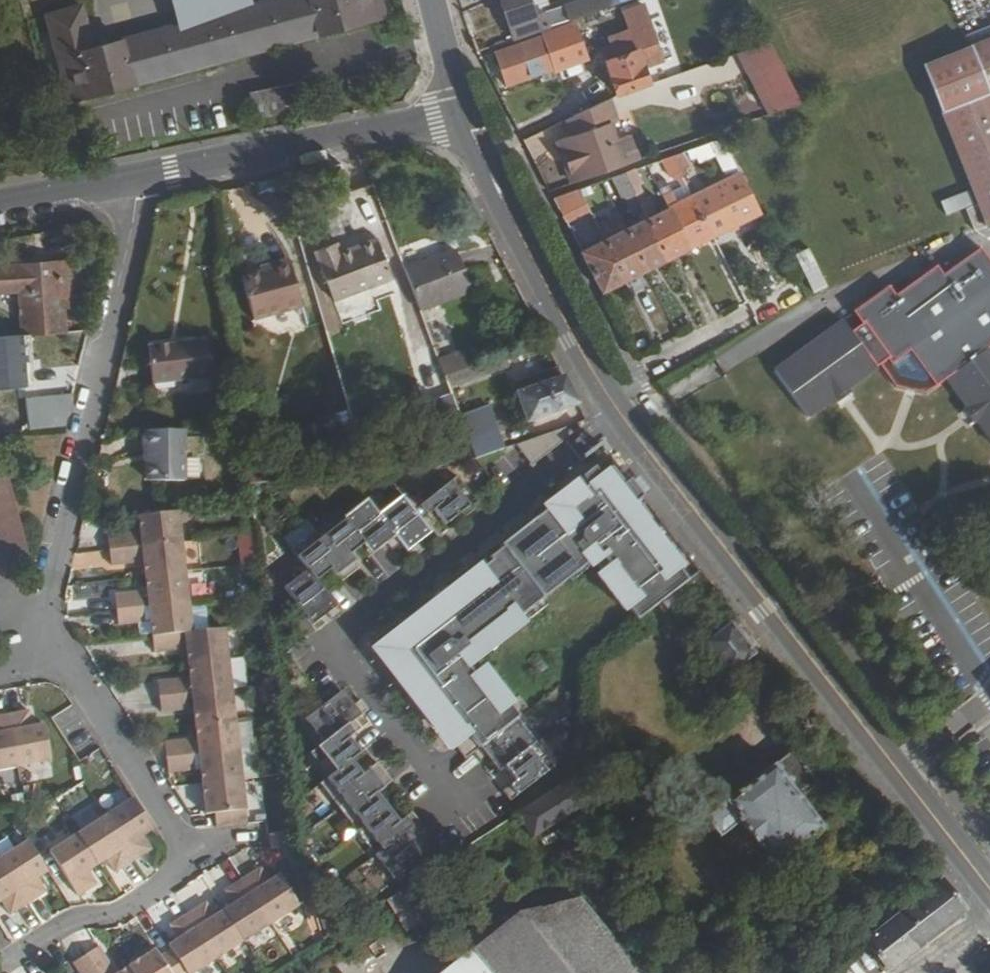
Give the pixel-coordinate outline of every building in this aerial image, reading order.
[(92,48),(80,5),(47,14),(69,100),(384,14),(381,0),(266,0),(92,48)] [(516,37),(551,25),(545,10),(537,12),(533,0),(503,0),(516,37)] [(565,3),(567,10),(558,14),(561,21),(614,3),(612,0),(574,0),(565,3)] [(609,38),(617,56),(606,61),(617,91),(651,79),(644,57),(661,51),(644,6),(625,13),(631,30),(609,38)] [(545,33),(557,68),(588,57),(576,22),(545,33)] [(498,49),(510,83),(546,71),(548,79),(559,76),(557,68),(545,33),(498,49)] [(923,65),(983,219),(989,216),(989,38),(923,65)] [(740,50),(770,111),(802,100),(769,39),(740,50)] [(601,98),(567,115),(573,132),(609,119),(601,98)] [(562,136),(577,179),(644,156),(635,130),(615,136),(609,119),(573,132),(562,136)] [(716,152),(726,171),(738,166),(723,136),(716,138),(721,149),(716,152)] [(664,156),(672,173),(677,171),(680,177),(686,174),(690,173),(687,166),(692,164),(685,149),(675,153),(664,156)] [(644,164),(653,181),(658,179),(661,177),(653,160),(649,162),(644,164)] [(615,174),(622,189),(627,187),(630,193),(636,190),(641,187),(638,181),(644,178),(638,166),(626,170),(615,174)] [(671,206),(650,217),(628,227),(620,212),(598,223),(605,238),(583,249),(604,289),(760,210),(740,172),(696,194),(671,206)] [(597,180),(606,197),(611,195),(616,192),(608,176),(603,178),(597,180)] [(554,195),(565,214),(581,206),(583,212),(590,208),(595,206),(592,200),(598,197),(590,183),(579,187),(554,195)] [(940,200),(945,214),(974,204),(969,190),(940,200)] [(327,291),(339,287),(344,299),(390,282),(376,243),(348,253),(350,258),(339,262),(338,258),(335,248),(314,256),(327,291)] [(811,293),(826,287),(809,247),(795,253),(811,293)] [(348,253),(338,258),(339,262),(350,258),(348,253)] [(775,372),(809,418),(837,398),(834,393),(845,385),(848,390),(882,365),(900,389),(926,398),(946,383),(969,412),(973,409),(981,420),(977,423),(989,441),(989,262),(984,253),(945,279),(939,270),(897,298),(891,289),(854,314),(855,315),(775,372)] [(405,277),(419,315),(470,296),(455,254),(404,273),(405,277)] [(62,308),(59,261),(0,266),(0,313),(62,308)] [(239,283),(250,325),(299,312),(288,265),(269,270),(270,275),(258,278),(239,283)] [(257,273),(258,278),(270,275),(269,270),(257,273)] [(332,304),(344,299),(339,287),(327,291),(332,304)] [(146,346),(150,384),(209,378),(205,339),(146,346)] [(466,372),(471,370),(465,355),(437,366),(442,380),(456,375),(466,372)] [(497,361),(501,373),(508,370),(504,359),(497,361)] [(487,365),(490,376),(501,373),(497,361),(487,365)] [(466,372),(470,382),(490,376),(487,365),(471,370),(466,372)] [(514,385),(526,423),(579,407),(574,397),(571,392),(559,369),(514,385)] [(456,375),(460,386),(470,382),(466,372),(456,375)] [(442,380),(446,390),(460,386),(456,375),(442,380)] [(834,393),(840,402),(851,394),(845,385),(834,393)] [(29,398),(33,430),(67,426),(74,394),(29,398)] [(457,419),(473,462),(501,453),(485,409),(457,419)] [(969,412),(965,415),(973,426),(977,423),(981,420),(973,409),(969,412)] [(9,568),(34,560),(1,434),(0,434),(0,534),(9,568)] [(183,483),(182,434),(142,435),(142,452),(146,452),(147,465),(147,484),(183,483)] [(599,577),(626,611),(629,609),(639,622),(686,584),(691,581),(684,573),(687,570),(638,509),(648,501),(635,485),(629,489),(616,472),(606,480),(598,470),(586,479),(588,481),(592,488),(586,493),(581,487),(550,510),(548,507),(533,519),(537,524),(497,554),(499,557),(489,564),(487,561),(450,590),(446,584),(430,596),(434,602),(420,612),(416,606),(399,620),(405,628),(375,651),(397,680),(402,676),(465,760),(473,754),(480,763),(487,758),(493,753),(504,769),(515,783),(502,792),(510,802),(555,768),(518,719),(520,717),(510,705),(513,703),(502,689),(496,693),(481,673),(474,663),(479,660),(474,654),(496,637),(500,643),(525,624),(520,618),(544,600),(570,579),(569,577),(588,562),(592,567),(594,565),(604,558),(611,568),(602,575),(599,577)] [(346,557),(361,546),(364,551),(379,539),(384,545),(389,552),(398,545),(409,560),(419,553),(414,546),(409,540),(424,529),(419,522),(431,513),(442,528),(474,504),(455,480),(412,513),(400,498),(376,516),(365,501),(341,519),(337,515),(289,552),(304,572),(281,590),(305,621),(320,610),(330,623),(339,615),(314,583),(328,572),(338,584),(356,570),(346,557)] [(588,481),(581,487),(586,493),(592,488),(588,481)] [(177,515),(138,519),(141,548),(180,544),(177,515)] [(429,535),(424,529),(409,540),(414,546),(429,535)] [(139,534),(131,535),(133,549),(141,548),(139,534)] [(257,560),(252,534),(236,538),(241,564),(257,560)] [(131,535),(106,538),(107,552),(133,549),(131,535)] [(379,539),(364,551),(369,557),(384,545),(379,539)] [(180,544),(141,548),(144,579),(183,575),(180,544)] [(133,549),(107,552),(108,567),(135,564),(133,549)] [(497,554),(487,561),(489,564),(499,557),(497,554)] [(604,558),(594,565),(602,575),(611,568),(604,558)] [(588,562),(569,577),(570,579),(573,582),(592,567),(588,562)] [(731,627),(708,644),(730,674),(763,648),(703,571),(691,581),(686,584),(705,609),(713,603),(731,627)] [(183,575),(144,579),(147,608),(186,603),(183,575)] [(138,593),(111,596),(112,611),(139,609),(138,593)] [(544,600),(520,618),(525,624),(549,606),(544,600)] [(186,603),(147,608),(149,638),(175,635),(189,633),(186,603)] [(139,609),(112,611),(113,626),(141,623),(139,609)] [(320,610),(305,621),(309,627),(324,616),(320,610)] [(222,630),(182,634),(186,662),(227,658),(222,630)] [(177,650),(175,635),(149,638),(151,652),(177,650)] [(227,658),(186,662),(190,690),(230,687),(227,658)] [(486,669),(481,673),(496,693),(502,689),(486,669)] [(184,691),(182,677),(156,679),(158,693),(184,691)] [(230,687),(190,690),(195,720),(235,716),(230,687)] [(343,689),(337,693),(349,708),(355,704),(343,689)] [(184,691),(158,693),(160,709),(186,706),(184,691)] [(324,741),(311,751),(329,775),(319,782),(392,879),(424,855),(412,840),(425,830),(411,812),(399,821),(376,792),(392,780),(378,762),(363,773),(352,759),(361,751),(350,737),(363,727),(357,718),(369,708),(362,698),(355,704),(349,708),(337,693),(306,717),(324,741)] [(31,707),(13,710),(20,764),(53,760),(45,721),(34,723),(31,707)] [(13,710),(0,712),(0,767),(20,764),(13,710)] [(199,747),(239,743),(235,716),(195,720),(197,733),(199,747)] [(199,747),(197,733),(164,736),(166,750),(199,747)] [(239,743),(199,747),(201,763),(203,777),(244,773),(239,743)] [(199,747),(166,750),(169,766),(201,763),(199,747)] [(795,751),(707,818),(722,839),(743,822),(777,869),(825,832),(802,800),(821,786),(810,771),(816,767),(804,752),(798,756),(795,751)] [(499,773),(504,769),(493,753),(487,758),(499,773)] [(244,773),(203,777),(208,808),(218,807),(220,823),(250,818),(244,773)] [(534,842),(594,804),(579,778),(518,817),(534,842)] [(130,799),(106,814),(136,860),(150,851),(140,837),(150,831),(141,816),(130,799)] [(136,860),(106,814),(79,831),(99,863),(104,861),(113,874),(136,860)] [(79,831),(46,852),(75,899),(98,884),(90,869),(99,863),(79,831)] [(268,834),(270,849),(287,847),(285,832),(268,834)] [(412,840),(424,855),(430,850),(418,835),(412,840)] [(31,839),(3,856),(32,902),(48,892),(39,878),(51,871),(31,839)] [(0,858),(0,902),(2,901),(10,914),(32,902),(3,856),(0,858)] [(265,866),(246,878),(275,924),(303,907),(283,875),(275,880),(265,866)] [(933,868),(850,934),(860,948),(869,941),(944,882),(933,868)] [(239,903),(228,910),(249,941),(275,924),(246,878),(230,889),(239,903)] [(944,882),(869,941),(891,969),(968,911),(944,882)] [(404,889),(386,900),(406,932),(424,921),(404,889)] [(575,901),(515,912),(491,932),(445,971),(442,972),(635,972),(575,901)] [(219,915),(210,902),(192,913),(222,958),(249,941),(228,910),(219,915)] [(191,972),(199,972),(222,958),(192,913),(174,924),(183,939),(173,946),(175,950),(191,972)] [(102,947),(89,955),(101,972),(109,972),(116,968),(102,947)] [(133,966),(138,972),(191,972),(175,950),(165,957),(160,949),(133,966)] [(89,955),(77,963),(83,972),(101,972),(89,955)]
